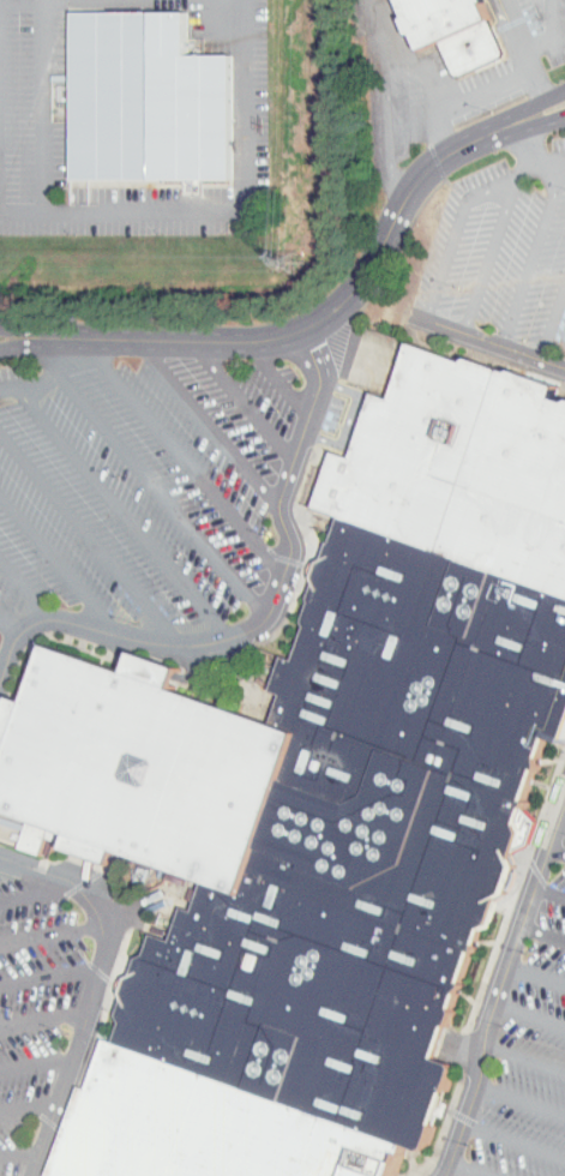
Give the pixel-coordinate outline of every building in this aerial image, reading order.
[(421,50),(399,0),(481,0),(505,54),(456,76),(441,42),(421,50)] [(68,13),(70,181),(230,180),(229,58),(190,58),(190,13),(68,13)] [(404,1145),(419,1151),(425,1148),(432,1128),(431,1126),(443,1092),(444,1092),(452,1069),(450,1064),(433,1058),(438,1045),(444,1026),(449,1024),(453,1013),(451,1008),(456,994),(461,988),(463,984),(459,983),(470,950),(474,952),(475,948),(475,944),(481,928),(489,924),(498,898),(505,894),(510,881),(515,866),(511,859),(513,853),(528,846),(536,822),(522,808),(525,805),(527,802),(522,799),(534,768),(537,769),(539,766),(537,756),(545,736),(560,740),(564,738),(564,734),(564,400),(552,396),(557,383),(519,371),(519,370),(511,367),(507,370),(468,355),(464,358),(463,360),(408,341),(398,368),(389,397),(372,391),(349,456),(331,450),(312,506),(338,516),(330,540),(326,541),(320,559),(315,560),(311,576),(313,581),(306,599),(308,600),(301,620),(303,625),(291,660),(281,655),(269,690),(280,694),(269,722),(169,688),(176,666),(154,658),(130,650),(122,671),(42,643),(22,701),(8,696),(0,720),(0,747),(6,749),(0,765),(0,810),(26,820),(22,834),(17,846),(37,853),(44,836),(50,839),(54,840),(58,830),(66,833),(60,848),(86,857),(108,864),(113,850),(202,881),(200,886),(191,911),(181,907),(168,941),(149,934),(142,955),(134,958),(127,977),(125,978),(119,994),(121,998),(115,1015),(119,1022),(112,1043),(103,1039),(85,1090),(78,1087),(62,1132),(47,1175),(394,1175),(404,1145)]
